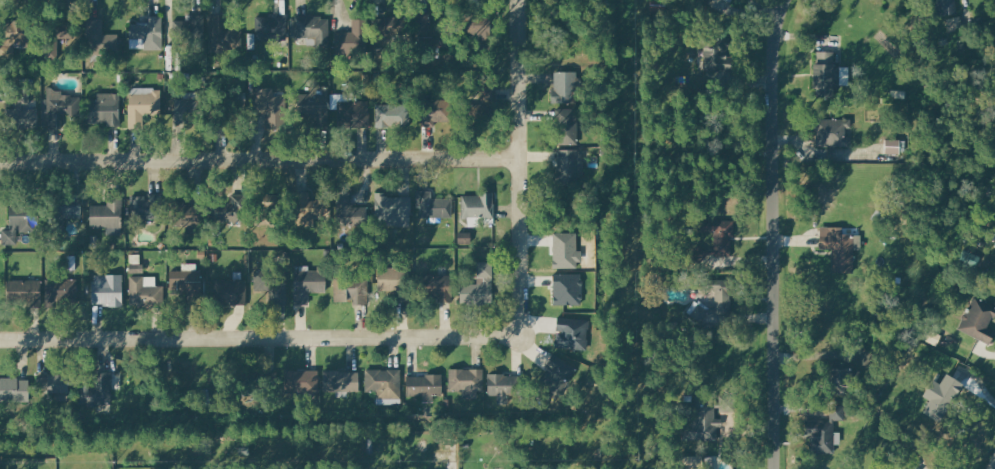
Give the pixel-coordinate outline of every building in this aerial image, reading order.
[(937,15),(935,0),(955,0),(956,12),(937,15)] [(416,13),(416,37),(430,37),(430,46),(448,46),(448,28),(431,28),(430,13),(416,13)] [(461,13),(460,33),(477,34),(477,49),(491,49),(492,19),(482,18),(483,14),(461,13)] [(205,15),(205,43),(173,43),(173,20),(191,20),(191,15),(205,15)] [(208,15),(209,47),(233,47),(233,30),(223,30),(223,15),(208,15)] [(163,16),(163,49),(144,49),(144,38),(130,38),(130,22),(148,22),(148,16),(163,16)] [(286,16),(286,35),(255,35),(255,16),(286,16)] [(330,20),(330,46),(316,46),(316,37),(295,37),(295,16),(321,16),(321,20),(330,20)] [(405,32),(405,18),(374,18),(374,32),(405,32)] [(86,19),(86,52),(119,53),(119,34),(103,34),(104,19),(86,19)] [(74,38),(75,20),(45,20),(44,58),(58,58),(59,37),(74,38)] [(367,51),(365,20),(353,20),(354,30),(333,31),(334,52),(367,51)] [(5,38),(5,23),(34,22),(34,37),(5,38)] [(20,26),(6,25),(5,51),(20,51),(20,26)] [(729,38),(729,55),(734,54),(735,81),(718,82),(718,71),(708,71),(708,39),(729,38)] [(490,42),(473,42),(473,58),(491,57),(490,42)] [(814,95),(833,96),(834,52),(815,52),(814,95)] [(576,101),(577,72),(555,71),(554,101),(576,101)] [(328,127),(328,86),(310,86),(310,94),(296,94),(296,117),(313,117),(313,127),(328,127)] [(48,128),(61,128),(61,112),(68,112),(70,115),(79,115),(79,97),(71,97),(71,94),(62,94),(62,91),(56,91),(51,87),(47,87),(48,128)] [(286,96),(273,96),(273,88),(255,89),(255,111),(267,111),(267,123),(280,122),(279,107),(287,107),(286,96)] [(129,128),(129,94),(153,94),(153,91),(161,91),(162,113),(144,113),(144,128),(129,128)] [(121,93),(121,126),(106,126),(106,122),(88,122),(88,98),(97,98),(97,93),(121,93)] [(331,110),(338,110),(339,102),(346,102),(347,95),(332,95),(331,110)] [(175,123),(174,98),(202,97),(202,114),(192,114),(192,123),(175,123)] [(246,99),(247,124),(213,125),(213,100),(246,99)] [(443,121),(443,99),(423,99),(422,126),(433,126),(433,121),(443,121)] [(368,101),(369,126),(339,127),(338,102),(368,101)] [(464,128),(465,103),(491,105),(489,139),(471,138),(472,128),(464,128)] [(376,105),(376,126),(399,126),(399,104),(376,105)] [(38,128),(38,108),(7,108),(7,128),(38,128)] [(576,144),(577,109),(557,109),(557,144),(576,144)] [(848,119),(848,145),(817,145),(817,119),(848,119)] [(557,149),(582,149),(582,184),(558,184),(557,149)] [(279,194),(279,205),(271,205),(272,224),(254,224),(253,191),(269,191),(269,195),(279,194)] [(327,212),(327,199),(310,199),(310,191),(296,192),(297,225),(314,224),(314,213),(327,212)] [(453,217),(453,197),(432,197),(432,191),(417,191),(417,206),(421,206),(421,216),(453,217)] [(122,192),(122,226),(91,227),(90,206),(107,205),(107,192),(122,192)] [(162,192),(162,219),(132,219),(131,195),(146,195),(146,199),(149,199),(149,193),(162,192)] [(368,206),(368,224),(338,225),(338,192),(350,192),(351,207),(368,206)] [(493,192),(479,192),(479,195),(462,195),(462,216),(480,215),(480,218),(493,218),(493,192)] [(81,217),(81,194),(55,194),(55,217),(81,217)] [(245,194),(232,194),(232,201),(211,201),(211,221),(246,220),(245,194)] [(410,225),(410,198),(378,198),(378,224),(410,225)] [(203,226),(202,204),(184,204),(184,201),(178,201),(178,227),(203,226)] [(9,206),(10,224),(20,224),(20,230),(35,229),(34,222),(38,222),(38,206),(35,207),(35,202),(17,203),(17,205),(9,206)] [(17,244),(17,230),(30,230),(29,212),(9,213),(9,230),(2,231),(2,245),(17,244)] [(734,219),(734,236),(731,236),(732,255),(715,255),(715,230),(701,230),(700,220),(734,219)] [(821,226),(821,247),(833,248),(833,271),(853,271),(854,249),(862,249),(862,234),(841,234),(842,226),(821,226)] [(458,245),(471,244),(471,234),(458,234),(458,245)] [(576,268),(552,268),(552,234),(576,234),(576,251),(581,251),(581,262),(576,262),(576,268)] [(699,246),(691,255),(700,262),(708,253),(699,246)] [(461,283),(461,301),(492,302),(493,262),(477,262),(476,277),(484,277),(484,284),(461,283)] [(408,268),(409,301),(398,301),(398,290),(378,290),(378,268),(408,268)] [(286,303),(286,270),(254,269),(254,287),(272,287),(271,303),(286,303)] [(326,291),(308,291),(308,304),(295,304),(295,270),(326,270),(326,291)] [(201,305),(201,272),(171,272),(171,290),(188,290),(188,305),(201,305)] [(123,275),(124,303),(93,304),(93,288),(100,288),(100,276),(123,275)] [(452,275),(452,303),(439,303),(439,296),(420,296),(420,275),(452,275)] [(553,305),(553,275),(581,275),(581,305),(553,305)] [(142,276),(131,277),(132,303),(151,302),(151,308),(165,307),(164,287),(143,287),(142,276)] [(369,304),(368,276),(334,277),(335,299),(357,298),(358,305),(369,304)] [(76,279),(46,280),(47,307),(59,306),(59,300),(77,300),(76,279)] [(731,311),(731,293),(735,293),(734,279),(702,280),(702,290),(716,290),(716,311),(731,311)] [(40,280),(41,307),(26,307),(26,296),(8,297),(8,280),(40,280)] [(246,305),(246,280),(215,280),(215,305),(246,305)] [(958,327),(989,343),(994,331),(988,327),(994,314),(994,306),(974,296),(958,327)] [(698,305),(691,315),(701,322),(709,312),(698,305)] [(589,320),(587,349),(556,346),(559,317),(589,320)] [(577,368),(560,396),(537,382),(554,354),(577,368)] [(850,393),(851,357),(832,357),(831,392),(850,393)] [(483,368),(483,390),(450,390),(450,368),(483,368)] [(401,369),(401,399),(377,399),(377,390),(366,390),(366,369),(401,369)] [(284,370),(285,392),(319,392),(318,370),(284,370)] [(277,371),(277,396),(242,396),(242,371),(277,371)] [(110,372),(110,404),(81,404),(82,386),(97,386),(97,372),(110,372)] [(359,372),(359,390),(326,390),(326,372),(359,372)] [(947,372),(963,383),(938,422),(924,412),(931,401),(924,396),(935,380),(940,383),(947,372)] [(68,374),(68,392),(37,392),(37,374),(68,374)] [(441,374),(441,393),(407,394),(407,375),(441,374)] [(524,375),(524,393),(490,393),(490,375),(524,375)] [(29,401),(0,400),(0,379),(29,380),(29,401)] [(683,438),(684,402),(697,403),(697,395),(715,396),(714,419),(723,420),(723,427),(718,427),(717,440),(683,438)] [(810,451),(834,452),(834,444),(840,444),(840,432),(834,432),(835,419),(843,419),(844,406),(831,406),(831,421),(805,421),(805,435),(811,435),(810,451)] [(373,438),(374,453),(366,454),(366,438),(373,438)] [(438,451),(452,451),(452,439),(438,439),(438,451)] [(491,446),(492,455),(483,457),(481,448),(491,446)]
